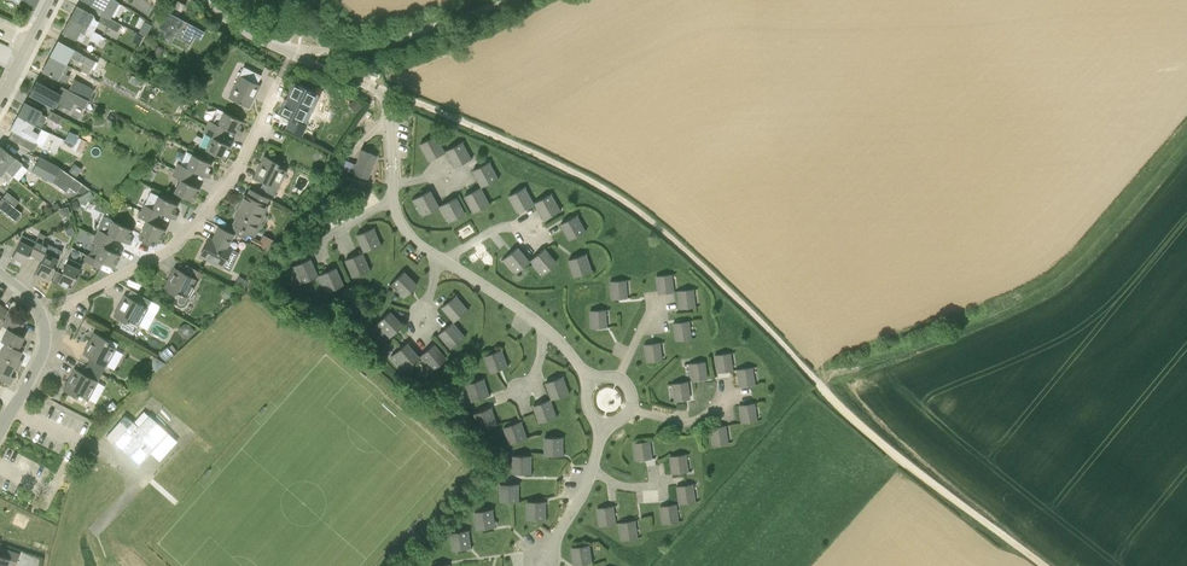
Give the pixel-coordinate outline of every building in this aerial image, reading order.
[(104,9),(109,0),(85,0),(104,9)] [(158,27),(166,31),(163,36),(171,40),(174,36),(188,43),(191,38),(196,27),(186,22),(185,22),(186,22),(184,25),(180,22),(182,19),(179,18),(185,5),(176,0),(173,0),(165,14),(159,11),(153,24),(159,26),(158,27)] [(89,23),(94,15),(77,6),(69,19),(94,32),(94,31),(96,27),(89,23)] [(117,32),(121,24),(102,14),(98,22),(117,32)] [(62,32),(75,39),(79,31),(91,38),(90,40),(97,44),(102,36),(94,31),(94,32),(69,19),(62,32)] [(138,33),(146,36),(148,32),(141,28),(138,33)] [(54,48),(50,56),(66,64),(70,56),(84,64),(80,70),(88,74),(95,61),(74,50),(74,49),(58,40),(58,41),(56,44),(57,45),(55,48),(53,47),(53,48),(54,48)] [(42,70),(65,83),(69,76),(65,74),(69,67),(65,65),(66,64),(50,56),(46,63),(45,62),(45,63),(47,64),(45,67),(44,67),(43,70),(42,70)] [(239,75),(234,86),(228,98),(249,108),(257,91),(256,91),(259,85),(260,86),(260,85),(239,75)] [(68,89),(88,100),(91,101),(94,96),(90,94),(93,90),(74,79),(68,89)] [(36,81),(29,94),(49,104),(51,100),(70,110),(74,102),(84,107),(87,100),(58,84),(55,91),(36,81)] [(279,113),(290,119),(285,128),(302,136),(307,125),(302,123),(313,99),(303,94),(306,89),(295,84),(284,105),(283,104),(279,113)] [(362,107),(356,98),(348,103),(354,112),(362,107)] [(44,123),(42,122),(45,115),(41,113),(42,111),(25,102),(17,116),(41,128),(44,123)] [(243,121),(223,112),(217,109),(210,121),(209,120),(206,127),(222,134),(225,128),(240,136),(241,135),(240,134),(241,131),(242,132),(243,131),(239,129),(243,121)] [(50,111),(47,117),(61,124),(64,118),(50,111)] [(34,141),(41,128),(17,116),(17,115),(10,129),(34,141)] [(206,148),(205,149),(224,159),(231,146),(219,140),(222,134),(206,127),(203,133),(205,134),(199,145),(206,148)] [(66,139),(75,144),(78,137),(78,136),(69,132),(66,139)] [(420,143),(429,160),(442,153),(433,136),(420,143)] [(78,137),(75,144),(73,149),(81,153),(86,141),(78,137)] [(24,138),(21,142),(33,149),(35,145),(24,138)] [(459,143),(446,150),(455,167),(468,160),(459,143)] [(4,169),(13,176),(23,164),(14,157),(0,145),(0,165),(4,169)] [(367,179),(376,155),(362,150),(352,173),(367,179)] [(178,163),(175,169),(191,177),(194,171),(209,178),(210,177),(208,177),(210,174),(211,174),(211,173),(207,172),(211,163),(192,154),(186,151),(180,164),(178,163)] [(254,177),(277,189),(286,170),(276,165),(278,162),(264,156),(254,177)] [(44,171),(32,161),(27,167),(39,176),(44,171)] [(76,178),(82,168),(74,163),(68,172),(76,178)] [(495,180),(486,163),(473,170),(482,187),(495,180)] [(8,182),(13,176),(4,169),(0,165),(0,176),(8,182)] [(191,177),(175,169),(172,175),(180,179),(174,192),(193,201),(199,188),(188,183),(191,177)] [(366,181),(352,176),(348,187),(362,193),(366,181)] [(509,195),(518,212),(531,205),(521,188),(509,195)] [(84,203),(96,196),(93,189),(80,196),(84,203)] [(256,224),(268,198),(251,189),(247,196),(245,195),(235,215),(238,216),(233,225),(254,235),(259,225),(256,224)] [(486,205),(477,189),(464,195),(474,212),(486,205)] [(438,207),(429,190),(416,197),(425,214),(438,207)] [(7,192),(3,197),(14,207),(19,201),(7,192)] [(144,205),(141,211),(157,218),(160,212),(175,219),(176,219),(175,218),(176,215),(177,215),(178,215),(174,213),(178,204),(158,195),(152,208),(144,205)] [(548,195),(535,202),(544,219),(557,212),(548,195)] [(10,213),(14,207),(3,197),(0,200),(0,205),(10,213)] [(442,204),(442,205),(451,221),(464,214),(455,197),(442,204)] [(66,216),(71,215),(70,206),(61,208),(62,213),(66,216)] [(157,218),(141,211),(138,217),(146,220),(140,233),(159,243),(166,230),(154,224),(157,218)] [(132,229),(113,220),(105,216),(95,236),(111,243),(114,237),(130,244),(132,240),(128,238),(132,229)] [(582,232),(573,216),(561,223),(569,239),(582,232)] [(227,247),(234,233),(219,226),(210,244),(206,242),(200,256),(222,267),(231,249),(227,247)] [(72,227),(65,230),(67,234),(70,236),(75,234),(72,227)] [(378,246),(370,229),(357,234),(364,252),(378,246)] [(29,254),(35,257),(43,242),(36,239),(35,242),(22,235),(20,241),(11,259),(24,266),(29,254)] [(94,243),(88,255),(114,268),(120,254),(109,249),(111,243),(95,236),(92,242),(94,243)] [(263,244),(268,248),(273,240),(268,237),(263,244)] [(43,241),(43,242),(35,257),(41,260),(34,275),(35,276),(35,275),(38,276),(38,277),(39,278),(40,274),(49,278),(58,259),(62,250),(43,241)] [(529,262),(516,247),(505,257),(518,271),(529,262)] [(556,264),(543,249),(532,258),(545,273),(556,264)] [(87,254),(84,259),(100,268),(103,262),(88,255),(87,254)] [(367,271),(359,254),(346,259),(353,277),(367,271)] [(582,255),(575,257),(569,259),(574,276),(588,272),(584,260),(582,255)] [(304,282),(317,276),(309,259),(296,264),(304,282)] [(80,269),(67,263),(57,282),(70,288),(80,269)] [(163,289),(177,296),(175,300),(176,303),(177,305),(180,306),(183,306),(185,305),(187,303),(189,298),(188,298),(198,280),(175,267),(163,289)] [(342,285),(334,268),(321,274),(329,291),(342,285)] [(393,282),(406,295),(416,285),(403,272),(393,282)] [(671,274),(656,276),(658,294),(673,292),(671,274)] [(247,281),(239,277),(234,286),(243,290),(247,281)] [(626,298),(625,280),(610,281),(612,299),(626,298)] [(230,289),(226,297),(232,300),(236,292),(230,289)] [(678,291),(680,309),(696,307),(694,289),(678,291)] [(138,326),(148,307),(125,295),(113,316),(127,323),(128,320),(138,326)] [(465,312),(453,297),(442,307),(454,321),(465,312)] [(606,327),(604,309),(590,310),(591,328),(606,327)] [(378,322),(392,335),(402,325),(389,311),(378,322)] [(9,313),(6,318),(22,327),(25,321),(9,313)] [(22,327),(6,318),(2,325),(8,328),(1,340),(22,351),(24,346),(20,344),(24,337),(19,334),(22,327)] [(676,341),(688,339),(691,338),(689,320),(673,323),(676,341)] [(462,339),(450,324),(439,333),(451,348),(462,339)] [(106,343),(108,340),(94,332),(83,354),(106,366),(116,348),(106,343)] [(20,365),(23,360),(18,358),(22,351),(6,342),(3,348),(0,347),(0,355),(20,365)] [(647,362),(661,360),(659,342),(644,344),(647,362)] [(418,358),(406,343),(395,352),(407,367),(418,358)] [(445,359),(433,344),(422,354),(434,368),(445,359)] [(168,345),(158,353),(164,361),(174,353),(168,345)] [(498,350),(484,355),(491,372),(504,367),(498,350)] [(6,382),(9,384),(10,384),(14,377),(10,375),(13,368),(17,370),(20,365),(0,355),(0,379),(6,382)] [(729,373),(730,355),(715,355),(715,373),(729,373)] [(704,361),(689,363),(692,381),(706,379),(704,361)] [(754,385),(751,367),(737,369),(740,387),(754,385)] [(63,390),(77,397),(79,394),(88,399),(98,381),(75,368),(63,390)] [(559,377),(546,382),(552,399),(565,394),(559,377)] [(480,379),(466,384),(472,401),(486,396),(480,379)] [(689,399),(687,381),(672,383),(675,401),(689,399)] [(533,405),(539,422),(553,417),(547,400),(533,405)] [(110,412),(117,406),(112,401),(106,406),(110,412)] [(753,403),(739,405),(742,423),(753,421),(756,421),(755,415),(753,403)] [(487,408),(474,413),(480,430),(494,425),(487,408)] [(132,422),(130,424),(127,427),(120,421),(106,437),(119,449),(120,448),(139,466),(168,433),(149,415),(143,421),(138,417),(133,423),(132,422)] [(517,422),(504,427),(510,444),(523,439),(517,422)] [(727,443),(724,425),(710,427),(713,445),(727,443)] [(559,437),(545,437),(545,455),(559,455),(559,437)] [(648,441),(634,443),(636,460),(650,459),(648,441)] [(670,456),(672,474),(687,472),(684,454),(670,456)] [(527,455),(513,455),(513,473),(527,473),(527,455)] [(515,484),(500,484),(500,502),(515,502),(515,484)] [(677,486),(680,504),(695,501),(693,484),(677,486)] [(542,501),(527,501),(527,519),(542,519),(542,501)] [(663,524),(677,522),(675,504),(660,506),(663,524)] [(600,526),(614,524),(612,506),(597,508),(600,526)] [(489,509),(474,511),(477,529),(491,527),(489,509)] [(622,540),(636,538),(633,520),(619,522),(622,540)] [(465,530),(450,532),(453,550),(467,548),(465,530)] [(588,563),(586,545),(571,547),(574,565),(588,563)] [(7,565),(10,565),(15,565),(19,553),(3,548),(0,555),(0,565),(7,565)]
